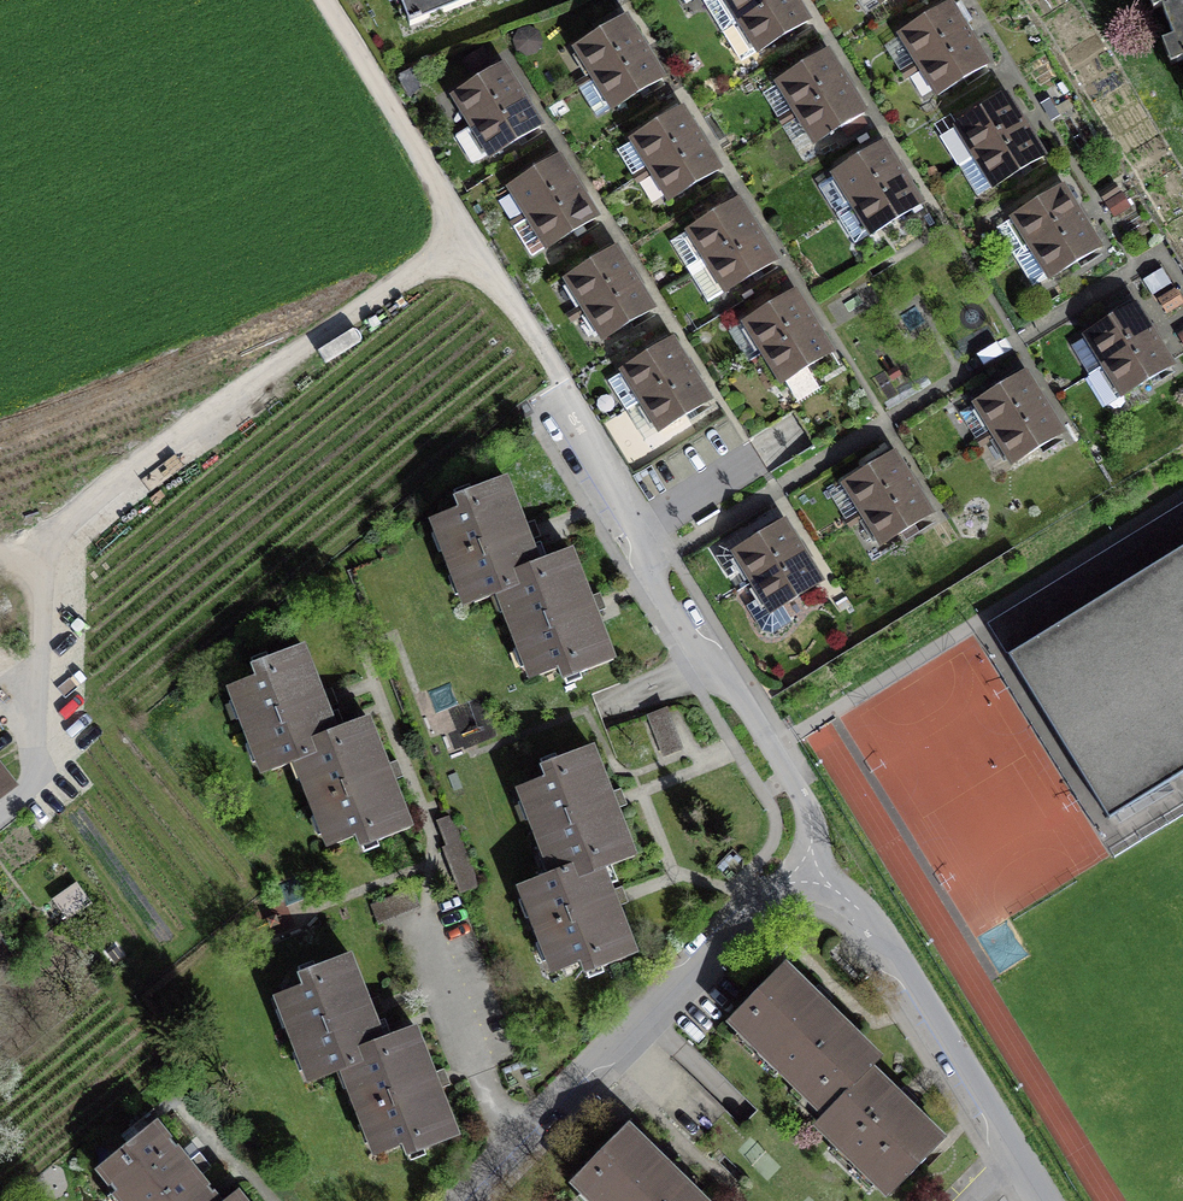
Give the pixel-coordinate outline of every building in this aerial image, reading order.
[(410,26),(478,0),(400,0),(410,26)] [(775,0),(706,0),(704,1),(723,32),(775,0)] [(795,0),(775,0),(723,32),(741,62),(808,21),(795,0)] [(1162,6),(1162,5),(1174,0),(1150,0),(1154,10),(1162,6)] [(1162,5),(1162,6),(1182,60),(1182,0),(1174,0),(1162,5)] [(901,34),(920,64),(968,34),(949,4),(901,34)] [(579,87),(644,47),(626,17),(577,47),(593,74),(577,84),(579,87)] [(968,34),(920,64),(938,95),(987,65),(968,34)] [(644,47),(579,87),(598,117),(663,78),(644,47)] [(779,82),(797,112),(846,82),(827,52),(779,82)] [(454,95),(473,125),(521,95),(503,65),(454,95)] [(846,82),(797,112),(816,142),(864,112),(846,82)] [(540,125),(521,95),(473,125),(475,129),(459,139),(470,157),(478,160),(490,153),(491,156),(540,125)] [(941,136),(959,166),(1025,126),(1006,95),(957,125),(958,126),(941,136)] [(618,150),(635,179),(700,139),(682,109),(633,139),(634,140),(618,150)] [(1025,126),(959,166),(978,195),(994,185),(995,186),(1043,156),(1025,126)] [(719,170),(700,139),(635,179),(637,182),(654,172),(670,199),(719,170)] [(853,203),(853,204),(902,174),(883,143),(835,173),(836,175),(819,186),(836,213),(853,203)] [(510,186),(529,217),(578,187),(559,157),(510,186)] [(921,204),(902,174),(853,204),(872,234),(921,204)] [(597,217),(578,187),(529,217),(548,247),(597,217)] [(998,228),(1015,257),(1081,217),(1062,187),(1013,217),(1014,218),(998,228)] [(690,272),(757,231),(738,200),(671,241),(690,272)] [(1081,217),(1015,257),(1033,286),(1050,276),(1051,277),(1100,248),(1081,217)] [(775,261),(757,231),(690,272),(708,300),(726,289),(727,291),(775,261)] [(567,278),(586,308),(634,278),(615,248),(567,278)] [(653,309),(634,278),(586,308),(604,339),(653,309)] [(746,322),(764,352),(813,322),(794,292),(746,322)] [(1071,346),(1089,375),(1154,335),(1135,305),(1086,335),(1087,336),(1071,346)] [(832,352),(813,322),(764,352),(783,382),(832,352)] [(1154,335),(1089,375),(1107,405),(1172,365),(1154,335)] [(641,399),(642,400),(691,370),(672,340),(623,369),(624,371),(608,381),(626,409),(641,399)] [(691,370),(642,400),(660,430),(709,400),(691,370)] [(976,403),(995,433),(1043,403),(1025,373),(976,403)] [(1062,433),(1043,403),(995,433),(1013,463),(1062,433)] [(845,483),(864,513),(913,483),(894,453),(845,483)] [(475,603),(507,590),(504,584),(541,569),(538,563),(505,478),(472,491),(476,502),(441,516),(453,546),(444,549),(455,576),(463,573),(475,603)] [(931,514),(913,483),(864,513),(883,544),(931,514)] [(990,625),(1109,820),(1182,774),(1182,506),(990,625)] [(754,581),(803,551),(784,521),(744,546),(737,535),(719,546),(717,558),(729,577),(745,567),(754,581)] [(571,550),(538,563),(541,569),(504,584),(507,590),(518,619),(509,622),(520,649),(528,645),(540,676),(574,662),(579,673),(614,660),(571,550)] [(821,582),(803,551),(754,581),(763,596),(747,606),(762,631),(773,633),(792,621),(782,605),(821,582)] [(272,771),(304,758),(301,751),(338,737),(336,730),(302,645),(268,659),(273,670),(238,684),(249,714),(241,717),(252,744),(260,741),(272,771)] [(651,717),(665,752),(679,746),(666,712),(651,717)] [(368,717),(336,730),(338,737),(301,751),(304,758),(315,786),(307,790),(317,816),(325,813),(337,843),(372,829),(377,841),(411,827),(368,717)] [(549,841),(560,870),(563,876),(600,862),(603,869),(635,856),(592,746),(558,760),(562,771),(527,785),(539,814),(531,817),(541,845),(549,841)] [(449,818),(440,821),(450,847),(445,849),(460,888),(474,882),(449,818)] [(636,953),(603,869),(600,862),(563,876),(560,870),(528,882),(539,912),(531,915),(542,942),(550,939),(562,969),(597,955),(602,967),(636,953)] [(376,907),(382,920),(416,907),(410,893),(376,907)] [(318,1079),(351,1066),(348,1059),(385,1045),(382,1038),(349,954),(315,967),(319,978),(284,992),(296,1022),(288,1025),(298,1052),(307,1049),(318,1079)] [(731,1018),(826,1112),(871,1066),(859,1055),(868,1046),(785,964),(731,1018)] [(414,1026),(382,1038),(385,1045),(348,1059),(351,1066),(362,1094),(353,1098),(364,1125),(372,1121),(384,1151),(419,1138),(423,1149),(457,1136),(414,1026)] [(871,1066),(826,1112),(817,1121),(891,1193),(944,1139),(871,1066)] [(157,1123),(98,1170),(123,1200),(221,1200),(157,1123)] [(596,1200),(706,1200),(628,1124),(573,1179),(596,1200)] [(228,1200),(246,1200),(239,1192),(228,1200)]
